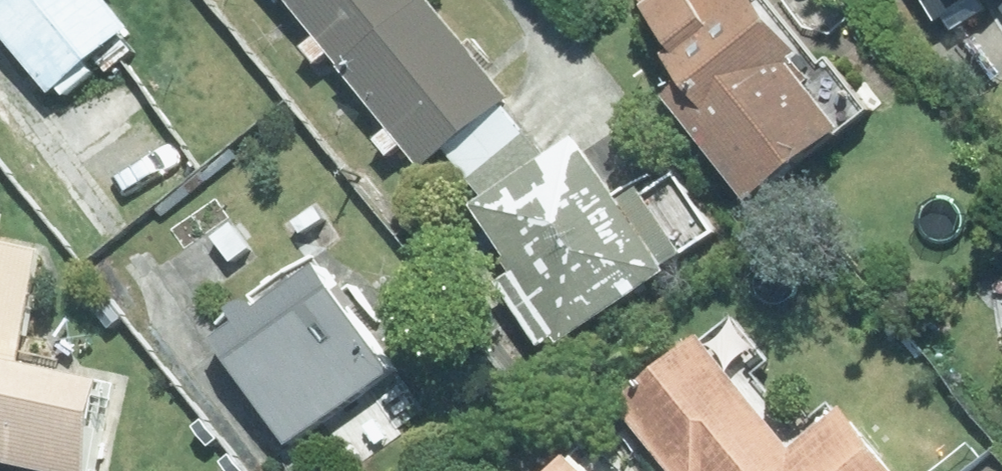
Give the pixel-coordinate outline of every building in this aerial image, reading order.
[(112,0),(0,0),(0,25),(54,91),(133,27),(112,0)] [(423,167),(513,97),(436,0),(289,0),(423,167)] [(753,199),(848,127),(796,58),(805,51),(766,0),(640,0),(698,76),(674,94),(753,199)] [(941,17),(969,0),(930,0),(941,17)] [(509,291),(549,350),(693,255),(645,182),(623,197),(581,135),(472,207),(522,282),(509,291)] [(0,235),(0,456),(75,470),(89,470),(108,377),(21,360),(44,244),(0,235)] [(394,369),(317,257),(210,330),(288,442),(394,369)] [(625,401),(681,470),(894,470),(844,407),(794,447),(707,337),(625,401)] [(577,455),(562,470),(594,470),(577,455)]
